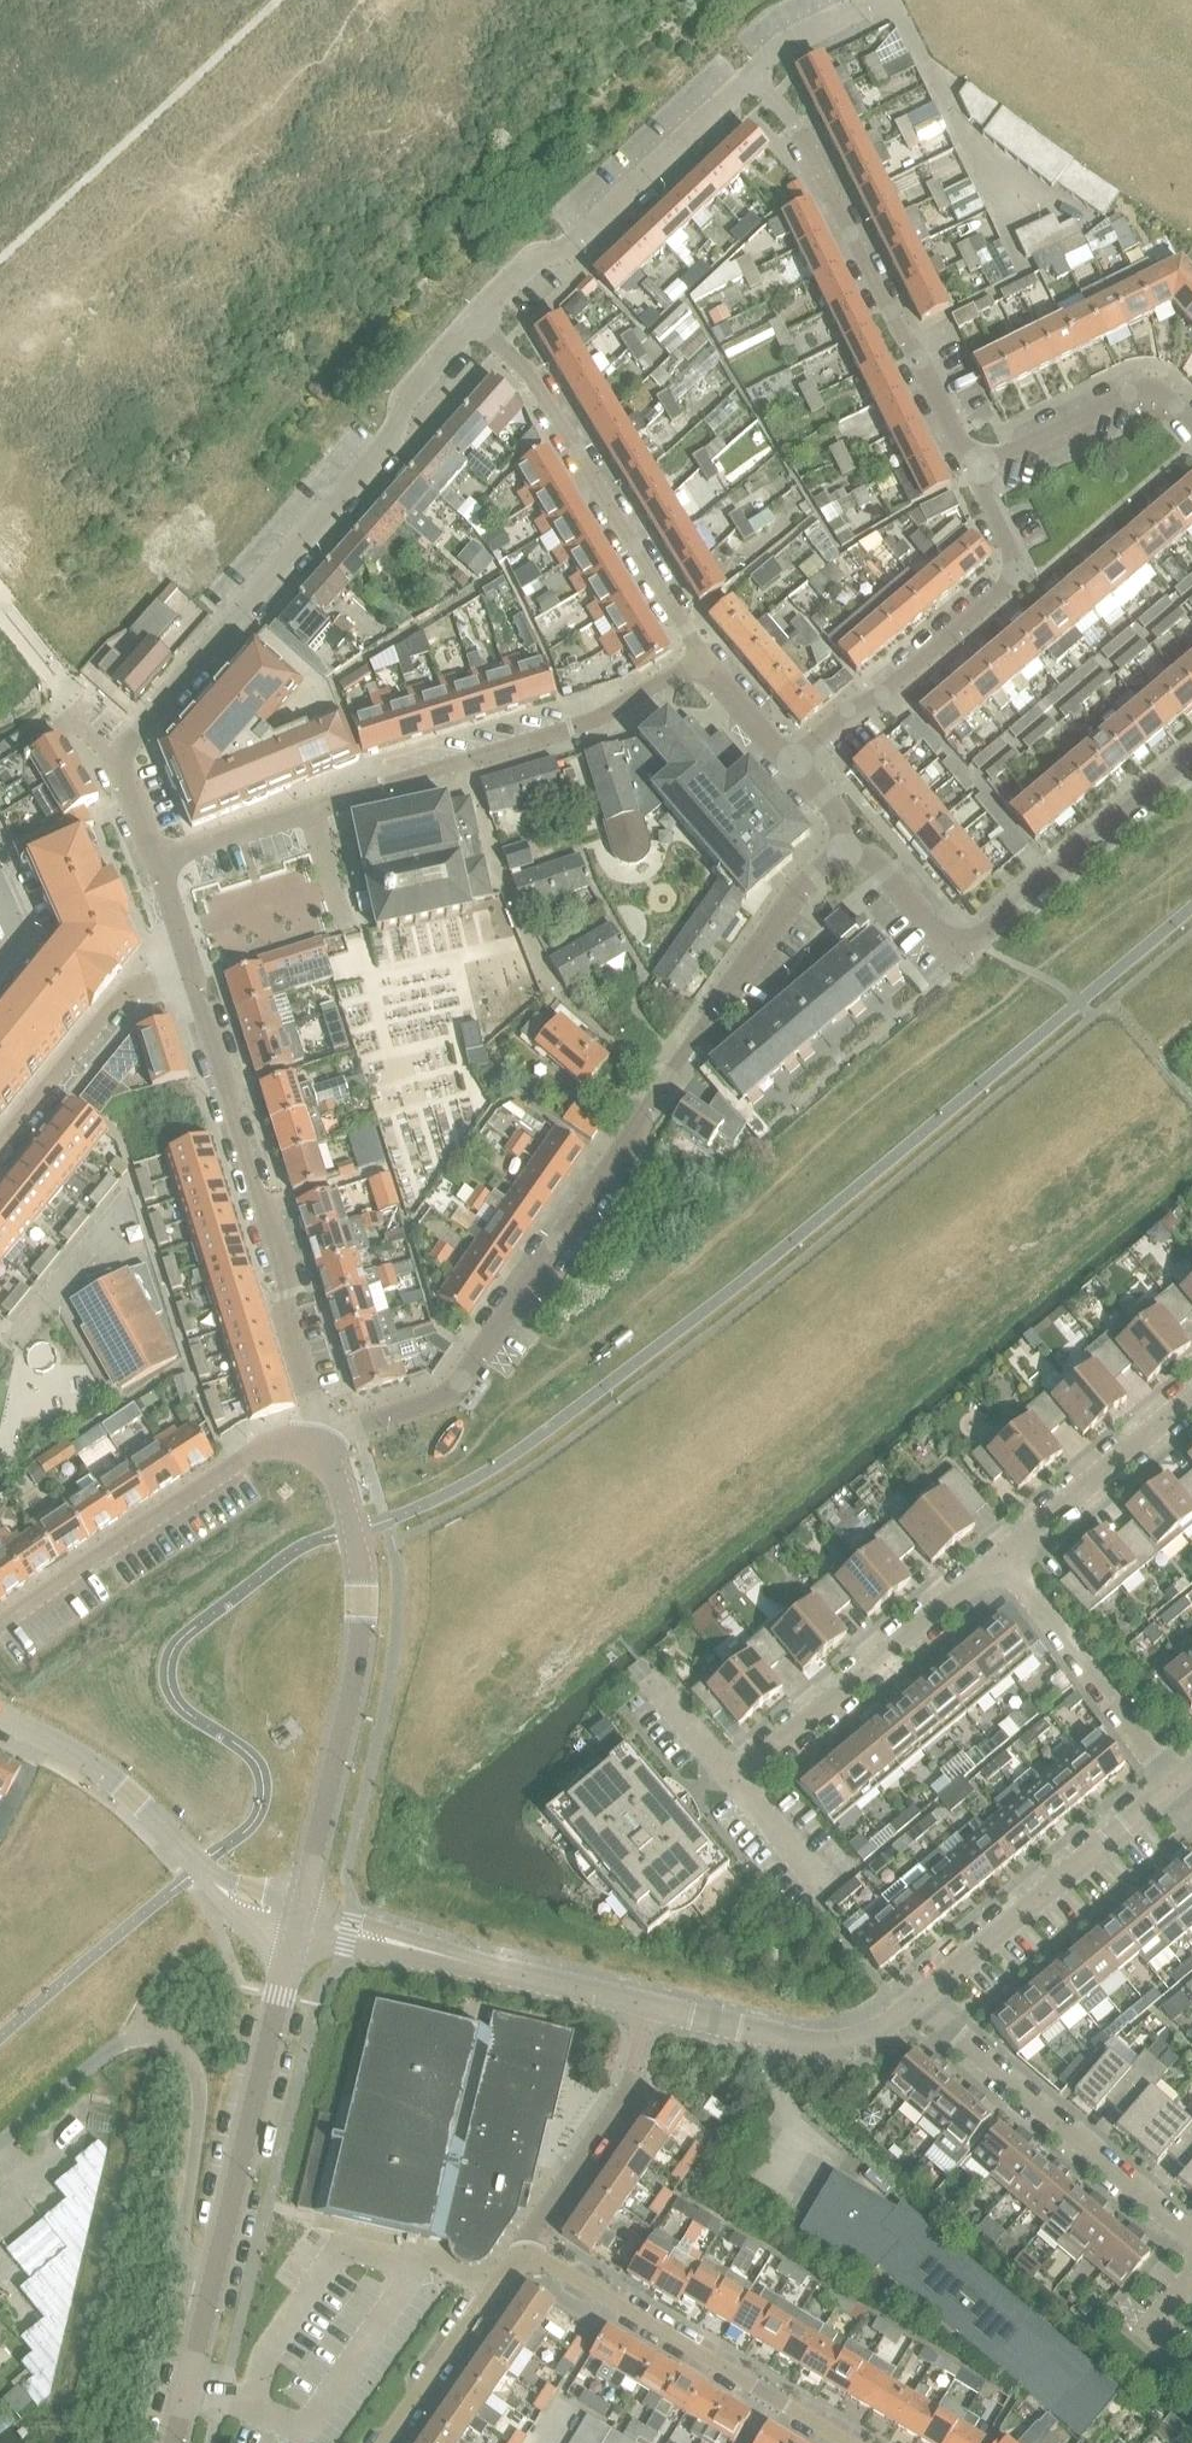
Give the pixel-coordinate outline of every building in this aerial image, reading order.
[(876,56),(864,61),(870,74),(882,68),(908,55),(896,30),(876,56)] [(882,68),(870,74),(877,88),(889,82),(915,69),(908,55),(882,68)] [(795,71),(812,104),(838,91),(851,84),(843,68),(830,75),(822,58),(795,71)] [(827,135),(854,122),(867,115),(851,84),(838,91),(812,104),(827,135)] [(970,121),(974,124),(991,101),(968,84),(958,97),(970,121)] [(974,124),(985,133),(1002,110),(991,101),(974,124)] [(934,107),(907,120),(913,131),(940,119),(934,107)] [(985,133),(982,136),(994,145),(1014,119),(1002,110),(985,133)] [(940,119),(913,131),(920,145),(946,131),(940,119)] [(994,145),(1005,154),(1026,127),(1014,119),(994,145)] [(895,125),(901,137),(913,131),(907,120),(895,125)] [(827,135),(843,166),(883,147),(876,133),(863,140),(854,122),(827,135)] [(1005,154),(1017,163),(1037,136),(1026,127),(1005,154)] [(746,128),(720,153),(741,175),(767,150),(746,128)] [(920,145),(913,131),(901,137),(908,151),(920,145)] [(1017,163),(1028,172),(1049,145),(1037,136),(1017,163)] [(1028,172),(1040,180),(1060,153),(1049,145),(1028,172)] [(890,162),(883,147),(843,166),(859,198),(885,184),(877,169),(890,162)] [(955,149),(928,162),(938,181),(944,194),(970,181),(955,149)] [(720,153),(695,177),(716,199),(741,175),(720,153)] [(1051,189),(1054,185),(1072,161),(1060,153),(1040,180),(1051,189)] [(1054,185),(1067,194),(1084,169),(1072,161),(1054,185)] [(1067,194),(1085,206),(1101,182),(1084,169),(1067,194)] [(703,211),(716,199),(695,177),(669,202),(690,224),(688,226),(696,234),(711,220),(703,211)] [(929,192),(933,200),(944,194),(938,181),(927,187),(929,192)] [(970,181),(944,194),(951,208),(957,222),(984,209),(975,191),(970,181)] [(1119,194),(1101,182),(1085,206),(1103,218),(1119,194)] [(794,203),(805,198),(798,184),(787,189),(794,203)] [(859,198),(874,229),(901,216),(900,215),(912,209),(908,202),(904,192),(892,198),(885,184),(859,198)] [(929,192),(908,202),(912,209),(913,209),(933,200),(929,192)] [(951,208),(944,194),(933,200),(940,213),(951,208)] [(727,198),(721,204),(731,215),(737,209),(727,198)] [(679,234),(688,226),(690,224),(669,202),(644,226),(665,248),(685,268),(692,262),(687,257),(693,251),(685,242),(686,241),(679,234)] [(790,235),(798,250),(824,237),(808,204),(782,217),(782,218),(768,226),(776,242),(790,235)] [(912,209),(900,215),(901,216),(874,229),(890,260),(916,247),(929,240),(913,209),(912,209)] [(751,213),(739,224),(749,234),(761,223),(751,213)] [(1053,216),(1040,222),(1052,249),(1057,246),(1065,242),(1059,228),(1053,216)] [(1116,242),(1122,255),(1137,247),(1123,220),(1109,228),(1116,242)] [(1105,221),(1082,239),(1083,240),(1086,247),(1090,255),(1116,242),(1109,228),(1106,222),(1105,221)] [(1040,222),(1027,229),(1039,255),(1052,249),(1040,222)] [(1072,222),(1059,228),(1065,242),(1057,246),(1063,258),(1086,247),(1083,240),(1082,239),(1075,224),(1072,222)] [(739,244),(749,234),(739,224),(729,234),(739,244)] [(644,226),(619,250),(640,272),(665,248),(644,226)] [(1029,260),(1031,258),(1039,255),(1027,229),(1014,235),(1025,259),(1029,260)] [(956,248),(963,262),(975,256),(988,249),(981,235),(956,248)] [(798,250),(813,281),(840,268),(824,237),(798,250)] [(988,249),(975,256),(981,267),(991,288),(1017,275),(1013,267),(1001,243),(988,249)] [(1068,268),(1063,258),(1057,246),(1052,249),(1039,255),(1031,258),(1038,273),(1050,268),(1056,280),(1067,274),(1068,268)] [(890,260),(905,291),(932,278),(943,272),(937,259),(925,265),(916,247),(890,260)] [(614,296),(640,272),(619,250),(593,274),(614,296)] [(708,280),(689,298),(692,303),(744,277),(757,270),(750,255),(737,262),(729,265),(727,262),(708,280)] [(981,267),(975,256),(963,262),(967,268),(969,273),(981,267)] [(963,262),(954,266),(957,273),(967,268),(963,262)] [(1128,271),(1150,315),(1172,305),(1184,319),(1191,312),(1191,276),(1179,262),(1152,276),(1145,262),(1128,271)] [(701,263),(689,274),(698,283),(710,272),(701,263)] [(813,281),(829,312),(855,299),(840,268),(813,281)] [(757,270),(744,277),(749,289),(763,283),(757,270)] [(1128,271),(1103,283),(1126,328),(1150,315),(1128,271)] [(688,293),(698,283),(689,274),(679,284),(688,293)] [(1035,276),(1016,285),(1021,294),(1040,286),(1035,276)] [(947,309),(932,278),(905,291),(921,323),(947,309)] [(585,300),(597,288),(588,279),(577,291),(580,294),(585,300)] [(648,280),(640,287),(664,314),(671,308),(673,306),(662,295),(648,280)] [(677,282),(662,295),(673,306),(688,293),(679,284),(677,282)] [(1103,283),(1078,296),(1101,340),(1126,328),(1103,283)] [(1005,302),(1021,294),(1016,285),(1000,292),(1005,302)] [(580,294),(563,311),(573,322),(591,305),(585,300),(580,294)] [(1056,307),(1061,317),(1078,352),(1101,340),(1078,296),(1056,307)] [(990,298),(971,307),(975,315),(977,315),(994,306),(990,298)] [(829,312),(844,344),(871,331),(855,299),(829,312)] [(685,305),(650,336),(670,358),(700,331),(685,305)] [(725,306),(708,314),(714,327),(731,319),(725,306)] [(971,307),(951,317),(957,328),(978,318),(977,315),(975,315),(971,307)] [(648,332),(661,319),(651,309),(638,321),(648,332)] [(535,333),(554,364),(579,349),(570,332),(560,317),(535,333)] [(1061,317),(1038,329),(1056,363),(1078,352),(1061,317)] [(774,338),(775,339),(787,333),(780,321),(769,327),(774,338)] [(726,324),(709,332),(717,345),(733,337),(726,324)] [(769,327),(720,350),(726,362),(774,338),(769,327)] [(1038,329),(1017,340),(1016,340),(1033,374),(1056,363),(1038,329)] [(627,351),(628,352),(640,345),(632,331),(620,338),(627,351)] [(670,358),(669,359),(676,366),(683,359),(687,363),(708,343),(700,331),(670,358)] [(886,362),(871,331),(844,344),(850,355),(860,375),(886,362)] [(793,347),(787,333),(775,339),(782,353),(793,347)] [(994,351),(1011,386),(1033,374),(1016,340),(994,351)] [(647,358),(640,345),(628,352),(632,358),(635,365),(647,358)] [(711,348),(666,391),(668,394),(674,404),(719,361),(711,348)] [(588,363),(579,349),(554,364),(572,394),(597,379),(596,377),(604,372),(609,368),(601,355),(588,363)] [(609,368),(604,372),(609,379),(632,358),(628,352),(627,351),(609,368)] [(991,396),(1011,386),(994,351),(974,361),(991,396)] [(886,362),(860,375),(875,406),(902,393),(886,362)] [(492,379),(464,410),(486,429),(497,438),(524,407),(492,379)] [(572,394),(590,424),(615,409),(597,379),(572,394)] [(800,390),(805,402),(817,396),(811,384),(800,390)] [(875,406),(883,422),(891,437),(891,438),(917,424),(902,393),(875,406)] [(664,412),(664,413),(675,406),(674,404),(668,394),(657,401),(659,405),(664,412)] [(824,411),(817,396),(805,402),(813,417),(824,411)] [(728,398),(702,422),(713,434),(739,410),(728,398)] [(659,405),(644,419),(649,426),(664,412),(659,405)] [(683,418),(675,406),(664,413),(672,425),(683,418)] [(623,422),(615,409),(590,424),(608,454),(634,438),(633,437),(645,430),(636,414),(623,422)] [(464,410),(437,441),(459,460),(486,429),(464,410)] [(885,461),(899,454),(906,468),(933,455),(917,424),(891,438),(891,437),(876,444),(885,461)] [(533,428),(512,453),(518,458),(540,444),(533,428)] [(652,468),(634,438),(608,454),(626,484),(652,468)] [(466,467),(459,460),(437,441),(409,472),(439,498),(456,513),(464,503),(447,488),(466,467)] [(719,441),(704,453),(710,463),(726,449),(719,441)] [(831,452),(837,465),(849,459),(842,446),(831,452)] [(509,478),(527,508),(536,503),(533,499),(563,480),(545,450),(515,469),(516,471),(509,478)] [(693,459),(701,472),(711,465),(710,463),(704,453),(693,459)] [(933,455),(906,468),(895,473),(911,505),(948,487),(933,455)] [(855,472),(849,459),(837,465),(844,478),(855,472)] [(484,482),(493,471),(479,460),(470,470),(484,482)] [(719,477),(711,465),(701,472),(709,484),(719,477)] [(660,483),(652,468),(626,484),(644,514),(670,498),(668,495),(680,487),(672,475),(660,483)] [(420,519),(439,498),(409,472),(382,502),(433,547),(441,538),(420,519)] [(1177,491),(1191,508),(1191,478),(1177,491)] [(544,537),(553,531),(550,527),(580,509),(563,480),(533,499),(536,503),(527,508),(527,509),(544,537)] [(826,492),(812,499),(819,511),(836,503),(853,494),(850,488),(844,491),(843,489),(828,497),(826,492)] [(865,490),(852,497),(858,510),(871,504),(865,490)] [(1159,507),(1183,535),(1191,528),(1191,508),(1177,491),(1159,507)] [(927,524),(959,508),(951,493),(919,509),(927,524)] [(644,514),(663,544),(688,528),(670,498),(644,514)] [(464,503),(456,513),(468,524),(475,516),(481,510),(468,499),(464,503)] [(420,561),(433,547),(382,502),(354,534),(376,554),(391,536),(420,561)] [(1159,507),(1140,522),(1165,551),(1183,535),(1159,507)] [(561,566),(570,561),(567,556),(598,537),(580,509),(550,527),(553,531),(562,546),(552,551),(561,566)] [(729,519),(737,532),(748,525),(740,513),(729,519)] [(818,521),(802,534),(828,566),(832,563),(840,556),(818,521)] [(1140,522),(1122,538),(1146,567),(1165,551),(1140,522)] [(755,537),(748,525),(737,532),(744,543),(755,537)] [(499,526),(487,534),(497,551),(510,543),(499,526)] [(679,570),(680,573),(706,558),(705,555),(697,543),(688,528),(663,544),(679,570)] [(964,529),(937,552),(963,582),(990,559),(964,529)] [(384,561),(376,554),(354,534),(327,566),(348,585),(363,568),(371,575),(384,561)] [(569,580),(575,590),(615,566),(598,537),(567,556),(570,561),(579,574),(569,580)] [(883,542),(891,551),(897,545),(889,537),(883,542)] [(1122,538),(1104,554),(1128,582),(1146,567),(1122,538)] [(902,541),(891,551),(900,561),(911,551),(902,541)] [(927,541),(916,550),(924,560),(935,551),(927,541)] [(472,542),(456,560),(478,579),(494,561),(472,542)] [(888,571),(900,561),(891,551),(879,561),(888,571)] [(1104,554),(1085,569),(1110,598),(1120,610),(1138,594),(1128,582),(1104,554)] [(724,588),(706,558),(680,573),(699,603),(724,588)] [(916,580),(937,604),(954,590),(958,586),(963,582),(943,558),(930,569),(916,580)] [(1171,558),(1161,566),(1177,585),(1187,577),(1171,558)] [(773,559),(759,572),(751,579),(762,591),(783,571),(773,559)] [(533,563),(513,575),(519,589),(521,592),(538,582),(543,578),(533,563)] [(828,566),(818,574),(832,591),(846,579),(832,563),(828,566)] [(301,600),(320,617),(348,585),(327,566),(298,598),(301,600)] [(577,634),(605,617),(602,612),(632,594),(615,566),(575,590),(578,594),(587,608),(568,620),(577,634)] [(1109,599),(1110,598),(1085,569),(1067,585),(1097,620),(1098,620),(1103,625),(1119,611),(1109,599)] [(908,571),(882,594),(910,627),(937,604),(916,580),(908,571)] [(456,572),(450,578),(463,589),(468,583),(456,572)] [(822,599),(832,591),(818,574),(808,582),(822,599)] [(501,577),(480,589),(487,601),(507,588),(501,577)] [(1191,586),(1191,583),(1187,577),(1177,585),(1172,590),(1179,598),(1191,586)] [(429,578),(419,589),(436,604),(446,593),(429,578)] [(172,583),(158,599),(164,605),(179,588),(172,583)] [(1089,627),(1097,620),(1067,585),(1048,600),(1081,639),(1081,640),(1088,647),(1098,638),(1089,627)] [(551,591),(535,601),(544,615),(557,607),(559,606),(551,591)] [(600,640),(606,648),(649,622),(632,594),(602,612),(605,617),(614,632),(600,640)] [(855,617),(864,628),(883,650),(900,635),(906,630),(910,627),(882,594),(869,605),(855,617)] [(384,595),(373,607),(398,630),(413,621),(384,595)] [(1164,596),(1150,608),(1157,616),(1171,604),(1164,596)] [(111,683),(133,702),(135,700),(172,658),(157,644),(180,619),(164,605),(158,599),(127,634),(137,643),(124,658),(114,649),(96,669),(112,683),(111,683)] [(331,627),(320,617),(301,600),(278,626),(281,629),(276,635),(302,658),(321,637),(336,650),(345,639),(331,627)] [(1063,655),(1081,640),(1081,639),(1048,600),(1030,616),(1063,655)] [(709,620),(732,646),(754,628),(731,601),(709,620)] [(544,615),(534,620),(539,632),(563,617),(557,607),(544,615)] [(1143,629),(1157,616),(1150,608),(1136,621),(1143,629)] [(1179,609),(1164,621),(1171,629),(1186,616),(1179,609)] [(817,614),(811,620),(820,631),(827,625),(817,614)] [(523,615),(512,621),(525,651),(537,645),(523,615)] [(809,628),(799,616),(789,625),(793,629),(795,632),(785,641),(788,645),(799,637),(809,628)] [(1054,663),(1063,655),(1030,616),(1012,632),(1037,662),(1046,654),(1054,663)] [(340,617),(331,627),(345,639),(354,629),(340,617)] [(828,640),(837,651),(856,673),(874,658),(879,653),(883,650),(864,628),(855,617),(841,628),(828,640)] [(755,674),(788,645),(785,641),(783,638),(777,631),(766,619),(754,628),(732,646),(754,672),(755,674)] [(1157,641),(1171,629),(1164,621),(1150,633),(1157,641)] [(649,622),(606,648),(611,657),(624,649),(637,669),(667,651),(649,622)] [(1127,627),(1113,639),(1120,648),(1134,636),(1127,627)] [(819,640),(809,628),(799,637),(800,638),(809,648),(819,640)] [(423,630),(393,649),(398,664),(409,660),(430,654),(423,630)] [(1042,669),(1036,662),(1037,662),(1012,632),(993,647),(1024,684),(1042,669)] [(1106,660),(1120,648),(1113,639),(1099,652),(1106,660)] [(819,640),(809,648),(816,668),(831,655),(819,640)] [(1142,640),(1128,652),(1134,661),(1149,648),(1142,640)] [(164,745),(161,749),(192,826),(335,768),(355,760),(356,760),(352,749),(339,717),(272,744),(258,732),(299,686),(254,646),(253,645),(164,745)] [(798,657),(789,647),(788,645),(755,674),(777,700),(807,675),(794,661),(798,657)] [(1026,686),(1024,684),(993,647),(975,663),(1000,693),(1010,684),(1018,693),(1026,686)] [(482,652),(466,658),(470,672),(485,667),(487,667),(482,652)] [(1121,672),(1134,661),(1128,652),(1114,664),(1121,672)] [(578,655),(561,660),(564,669),(580,664),(578,655)] [(1175,670),(1191,691),(1191,656),(1175,670)] [(502,662),(505,672),(511,670),(522,705),(555,695),(544,660),(521,667),(518,657),(502,662)] [(1091,659),(1077,671),(1083,679),(1098,667),(1091,659)] [(1008,702),(1000,693),(975,663),(956,679),(982,708),(991,700),(999,709),(1008,702)] [(480,680),(490,714),(522,705),(511,670),(505,672),(488,677),(485,667),(470,672),(473,682),(480,680)] [(366,670),(340,687),(344,694),(371,678),(366,670)] [(1156,686),(1181,715),(1191,705),(1191,691),(1175,670),(1156,686)] [(1077,671),(1058,686),(1065,695),(1083,679),(1077,671)] [(1091,684),(1097,691),(1111,678),(1106,671),(1091,684)] [(470,672),(438,682),(441,692),(448,690),(458,724),(490,714),(480,680),(473,682),(470,672)] [(817,688),(807,675),(777,700),(800,727),(853,682),(845,673),(833,683),(834,685),(827,690),(822,684),(817,688)] [(956,679),(938,694),(964,724),(982,708),(956,679)] [(406,692),(409,702),(416,700),(426,734),(458,724),(448,690),(441,692),(438,682),(406,692)] [(1130,693),(1138,702),(1162,730),(1181,715),(1156,686),(1148,693),(1141,684),(1130,693)] [(1051,707),(1065,695),(1058,686),(1044,698),(1051,707)] [(1087,687),(1073,699),(1079,707),(1080,707),(1093,695),(1087,687)] [(571,694),(569,688),(562,690),(564,696),(571,694)] [(388,691),(379,693),(395,744),(426,734),(416,700),(409,702),(393,707),(388,691)] [(362,754),(395,744),(379,693),(368,697),(373,713),(352,719),(362,754)] [(963,724),(964,724),(938,694),(920,710),(944,739),(953,733),(962,744),(972,735),(963,724)] [(1083,710),(1080,707),(1079,707),(1073,699),(1059,712),(1065,719),(1070,716),(1073,719),(1083,710)] [(1138,702),(1120,717),(1144,746),(1162,730),(1138,702)] [(1035,706),(1022,718),(1028,726),(1042,714),(1035,706)] [(916,747),(918,745),(923,741),(930,736),(913,716),(900,727),(911,740),(916,747)] [(615,745),(585,754),(606,823),(603,824),(611,853),(614,859),(620,864),(627,866),(634,865),(643,859),(646,853),(646,849),(639,823),(663,804),(724,874),(718,883),(743,899),(745,900),(792,860),(786,854),(808,835),(720,735),(711,743),(689,718),(677,729),(667,717),(640,740),(616,747),(615,745)] [(1120,717),(1101,733),(1126,762),(1144,746),(1120,717)] [(1014,738),(1028,726),(1022,718),(1007,730),(1014,738)] [(1050,719),(1036,731),(1043,739),(1057,727),(1050,719)] [(1029,751),(1043,739),(1036,731),(1022,743),(1029,751)] [(1101,733),(1083,749),(1107,777),(1126,762),(1101,733)] [(942,750),(930,736),(923,741),(935,756),(942,750)] [(31,795),(78,768),(60,738),(18,762),(6,742),(0,745),(0,785),(2,784),(7,792),(24,782),(31,795)] [(998,738),(985,749),(992,757),(1005,746),(998,738)] [(853,767),(869,786),(898,762),(882,743),(853,767)] [(977,770),(992,757),(985,749),(970,762),(977,770)] [(1083,749),(1065,764),(1089,793),(1107,777),(1083,749)] [(1013,750),(1000,762),(1006,769),(1020,758),(1013,750)] [(942,764),(954,779),(961,773),(949,758),(942,764)] [(553,760),(517,771),(527,803),(563,792),(562,787),(553,760)] [(869,786),(884,805),(914,781),(898,762),(869,786)] [(991,782),(1006,769),(1000,762),(985,774),(991,782)] [(1065,764),(1046,780),(1071,809),(1089,793),(1065,764)] [(19,857),(62,839),(93,825),(83,809),(97,800),(78,768),(31,795),(50,826),(12,842),(19,857)] [(491,815),(527,803),(517,771),(481,782),(491,815)] [(973,787),(961,773),(954,779),(966,793),(973,787)] [(1046,780),(1028,795),(1053,824),(1071,809),(1046,780)] [(884,805),(900,824),(929,799),(914,781),(884,805)] [(575,783),(562,787),(563,792),(569,814),(585,808),(578,782),(575,783)] [(974,799),(986,815),(993,809),(981,793),(974,799)] [(448,804),(446,797),(440,798),(439,795),(435,795),(436,799),(423,802),(422,798),(419,799),(420,803),(407,805),(406,802),(402,803),(403,806),(390,809),(390,806),(386,806),(387,810),(378,812),(377,809),(374,809),(374,813),(362,815),(361,812),(358,813),(359,816),(350,818),(366,893),(358,895),(362,913),(369,912),(370,916),(375,915),(378,928),(384,926),(385,930),(389,929),(388,926),(400,923),(401,926),(405,925),(405,922),(414,920),(415,923),(421,922),(420,918),(431,916),(431,919),(437,918),(436,914),(447,912),(447,916),(452,915),(451,911),(462,909),(463,912),(468,911),(467,908),(473,906),(471,899),(491,895),(470,800),(448,804)] [(1034,840),(1053,824),(1028,795),(1010,811),(1034,840)] [(900,824),(915,842),(944,818),(929,799),(900,824)] [(986,815),(989,818),(1001,833),(1008,827),(993,809),(986,815)] [(915,842),(931,861),(960,837),(944,818),(915,842)] [(1025,847),(1008,827),(1001,833),(995,838),(1012,858),(1025,847)] [(16,1006),(1,993),(0,995),(0,1024),(0,1114),(88,1009),(90,1010),(124,970),(122,968),(140,947),(129,921),(131,920),(112,874),(110,875),(91,831),(26,858),(27,860),(38,855),(73,937),(16,1006)] [(931,861),(946,879),(975,855),(960,837),(931,861)] [(510,871),(532,864),(526,844),(503,852),(510,871)] [(991,874),(975,855),(946,879),(962,898),(991,874)] [(579,857),(545,868),(555,897),(589,886),(579,857)] [(521,909),(555,897),(545,868),(512,879),(521,909)] [(718,883),(700,909),(727,927),(740,907),(739,906),(743,899),(718,883)] [(700,909),(677,943),(703,961),(727,927),(700,909)] [(869,929),(862,920),(851,929),(838,914),(825,925),(841,944),(849,952),(842,957),(871,991),(897,968),(869,935),(861,942),(857,938),(869,929)] [(610,925),(580,943),(596,971),(626,953),(610,925)] [(260,966),(225,977),(236,1010),(271,999),(271,998),(281,995),(293,991),(332,979),(334,978),(321,940),(306,944),(258,960),(260,966)] [(565,988),(596,971),(580,943),(549,961),(565,988)] [(677,943),(653,977),(680,995),(703,961),(677,943)] [(842,957),(817,979),(845,1012),(871,991),(842,957)] [(817,979),(791,1001),(820,1034),(845,1012),(817,979)] [(675,1000),(668,995),(664,1000),(672,1005),(675,1000)] [(236,1010),(246,1041),(281,1030),(271,999),(236,1010)] [(791,1001),(766,1023),(794,1056),(820,1034),(791,1001)] [(337,1013),(322,1018),(333,1050),(348,1046),(337,1013)] [(583,1088),(608,1060),(591,1046),(596,1040),(587,1032),(582,1038),(559,1018),(550,1028),(537,1016),(521,1034),(583,1088)] [(128,1075),(143,1057),(152,1086),(187,1075),(170,1022),(135,1033),(111,1061),(128,1075)] [(766,1023),(740,1045),(768,1078),(794,1056),(766,1023)] [(470,1070),(487,1066),(478,1024),(461,1028),(470,1070)] [(285,1044),(281,1030),(246,1041),(256,1076),(292,1065),(302,1061),(295,1041),(285,1044)] [(705,1078),(704,1079),(718,1096),(722,1100),(730,1110),(745,1127),(748,1131),(753,1137),(757,1141),(758,1142),(769,1133),(768,1132),(764,1127),(764,1126),(742,1100),(768,1078),(740,1045),(713,1068),(715,1070),(705,1078)] [(111,1100),(128,1093),(101,1073),(79,1100),(99,1116),(111,1100)] [(260,1087),(271,1123),(305,1112),(293,1076),(260,1087)] [(310,1087),(317,1108),(332,1103),(348,1098),(342,1077),(310,1087)] [(688,1100),(672,1122),(702,1143),(708,1148),(713,1141),(718,1135),(732,1145),(745,1127),(730,1110),(722,1100),(718,1096),(706,1113),(688,1100)] [(53,1120),(89,1149),(104,1130),(68,1101),(53,1120)] [(332,1103),(317,1108),(320,1118),(335,1113),(332,1103)] [(520,1120),(526,1111),(515,1103),(504,1108),(520,1120)] [(591,1141),(601,1126),(573,1106),(562,1121),(591,1141)] [(271,1123),(282,1158),(316,1147),(327,1144),(316,1108),(305,1112),(271,1123)] [(526,1111),(520,1120),(538,1133),(545,1123),(526,1111)] [(74,1167),(89,1149),(53,1120),(38,1138),(74,1167)] [(357,1170),(385,1161),(374,1128),(346,1137),(357,1170)] [(555,1130),(536,1158),(564,1178),(584,1150),(555,1130)] [(518,1133),(512,1141),(525,1151),(532,1143),(518,1133)] [(60,1185),(74,1167),(38,1138),(24,1156),(60,1185)] [(167,1153),(174,1176),(218,1163),(211,1139),(167,1153)] [(519,1160),(525,1151),(512,1141),(505,1150),(519,1160)] [(327,1183),(316,1147),(282,1158),(293,1194),(327,1183)] [(9,1174),(45,1203),(60,1185),(24,1156),(9,1174)] [(536,1158),(517,1185),(545,1205),(564,1178),(536,1158)] [(128,1168),(117,1159),(110,1167),(122,1177),(128,1168)] [(351,1162),(336,1166),(338,1172),(340,1179),(355,1174),(354,1171),(351,1162)] [(218,1163),(174,1176),(181,1198),(225,1185),(218,1163)] [(136,1172),(140,1187),(150,1184),(146,1169),(136,1172)] [(691,1169),(681,1182),(685,1186),(689,1189),(694,1185),(698,1182),(704,1178),(702,1176),(691,1169)] [(382,1212),(396,1208),(398,1207),(388,1173),(372,1178),(382,1212)] [(31,1221),(45,1203),(9,1174),(0,1186),(0,1197),(31,1221)] [(95,1176),(91,1181),(99,1188),(103,1183),(95,1176)] [(103,1183),(99,1188),(107,1195),(117,1183),(109,1176),(103,1183)] [(150,1184),(140,1187),(145,1202),(155,1199),(150,1184)] [(232,1207),(225,1185),(181,1198),(188,1220),(232,1207)] [(474,1193),(472,1195),(486,1205),(484,1207),(495,1214),(496,1212),(526,1233),(545,1205),(517,1185),(506,1201),(495,1192),(491,1197),(478,1188),(474,1193)] [(464,1187),(456,1198),(465,1205),(472,1195),(474,1193),(464,1187)] [(107,1195),(99,1188),(89,1200),(96,1205),(98,1206),(107,1195)] [(297,1205),(307,1237),(346,1224),(340,1207),(350,1204),(345,1189),(297,1205)] [(479,1215),(484,1207),(486,1205),(472,1195),(465,1205),(479,1215)] [(31,1221),(0,1197),(0,1226),(16,1239),(31,1221)] [(188,1220),(195,1242),(239,1229),(232,1207),(188,1220)] [(80,1211),(70,1223),(78,1230),(88,1218),(80,1211)] [(467,1235),(477,1242),(478,1241),(506,1260),(526,1233),(496,1212),(495,1214),(486,1227),(477,1221),(467,1235)] [(154,1231),(164,1228),(160,1213),(150,1216),(154,1231)] [(381,1213),(346,1224),(307,1237),(316,1268),(355,1256),(348,1233),(362,1229),(363,1232),(385,1226),(381,1213)] [(1159,1223),(1166,1232),(1174,1225),(1167,1217),(1159,1223)] [(78,1230),(70,1223),(60,1235),(68,1242),(78,1230)] [(2,1257),(16,1239),(0,1226),(0,1256),(2,1257)] [(131,1245),(132,1245),(146,1241),(141,1227),(127,1231),(131,1245)] [(169,1243),(164,1228),(154,1231),(159,1246),(169,1243)] [(239,1229),(195,1242),(201,1265),(245,1251),(239,1229)] [(402,1230),(384,1235),(387,1246),(405,1241),(402,1230)] [(478,1241),(477,1242),(459,1268),(487,1288),(506,1260),(478,1241)] [(440,1244),(435,1251),(448,1261),(454,1253),(440,1244)] [(40,1259),(49,1266),(58,1254),(50,1247),(40,1259)] [(201,1265),(208,1287),(252,1273),(245,1251),(201,1265)] [(441,1271),(448,1261),(435,1251),(428,1262),(441,1271)] [(361,1274),(355,1256),(316,1268),(326,1299),(394,1278),(414,1272),(411,1261),(375,1272),(375,1270),(361,1274)] [(167,1275),(178,1272),(173,1257),(163,1260),(167,1275)] [(39,1278),(49,1266),(40,1259),(31,1271),(39,1278)] [(106,1277),(90,1282),(94,1289),(71,1301),(121,1390),(176,1359),(153,1318),(162,1313),(145,1266),(127,1272),(127,1270),(108,1281),(106,1277)] [(467,1317),(487,1288),(459,1268),(439,1297),(467,1317)] [(182,1287),(178,1272),(167,1275),(172,1290),(182,1287)] [(252,1273),(208,1287),(215,1309),(259,1295),(252,1273)] [(397,1288),(394,1278),(326,1299),(336,1330),(375,1318),(369,1300),(383,1296),(382,1293),(397,1288)] [(1163,1294),(1185,1321),(1191,1315),(1191,1281),(1181,1291),(1175,1284),(1163,1294)] [(11,1296),(19,1303),(29,1291),(21,1284),(11,1296)] [(420,1292),(400,1298),(403,1308),(424,1302),(420,1292)] [(1132,1312),(1130,1321),(1136,1328),(1168,1365),(1190,1347),(1175,1330),(1185,1321),(1163,1294),(1153,1303),(1143,1303),(1132,1312)] [(222,1331),(266,1317),(259,1295),(215,1309),(222,1331)] [(9,1314),(19,1303),(11,1296),(1,1308),(9,1314)] [(181,1319),(191,1316),(187,1302),(176,1305),(181,1319)] [(389,1314),(375,1318),(336,1330),(346,1362),(412,1341),(409,1330),(408,1330),(395,1334),(389,1314)] [(195,1331),(191,1316),(181,1319),(185,1334),(195,1331)] [(273,1340),(266,1317),(222,1331),(229,1353),(273,1340)] [(1111,1338),(1099,1348),(1121,1375),(1132,1366),(1146,1383),(1168,1365),(1136,1328),(1130,1321),(1122,1320),(1107,1333),(1111,1338)] [(431,1324),(409,1330),(412,1341),(424,1337),(434,1334),(431,1324)] [(434,1334),(424,1337),(425,1343),(444,1356),(451,1346),(448,1344),(434,1334)] [(229,1353),(235,1375),(279,1362),(273,1340),(229,1353)] [(416,1354),(412,1341),(346,1362),(355,1394),(404,1379),(398,1359),(416,1354)] [(195,1364),(205,1361),(201,1346),(190,1349),(195,1364)] [(1092,1365),(1072,1382),(1104,1419),(1125,1401),(1111,1384),(1121,1375),(1099,1348),(1087,1358),(1092,1365)] [(205,1361),(195,1364),(199,1379),(209,1376),(205,1361)] [(235,1375),(242,1397),(286,1384),(279,1362),(235,1375)] [(182,1408),(196,1404),(188,1375),(173,1380),(182,1408)] [(1047,1392),(1034,1402),(1057,1429),(1068,1420),(1082,1437),(1104,1419),(1072,1382),(1052,1398),(1047,1392)] [(247,1412),(249,1421),(290,1408),(293,1407),(291,1400),(286,1384),(242,1397),(247,1412)] [(204,1394),(209,1408),(219,1404),(214,1390),(204,1394)] [(140,1400),(132,1405),(138,1414),(146,1409),(140,1400)] [(1028,1419),(1008,1435),(1040,1473),(1061,1455),(1047,1438),(1057,1429),(1034,1402),(1022,1412),(1028,1419)] [(219,1404),(209,1408),(214,1423),(224,1419),(219,1404)] [(132,1405),(99,1427),(108,1439),(140,1418),(138,1414),(132,1405)] [(243,1421),(220,1433),(229,1450),(252,1438),(243,1421)] [(171,1431),(157,1441),(181,1477),(212,1456),(191,1425),(175,1436),(171,1431)] [(77,1459),(108,1439),(99,1427),(69,1446),(76,1457),(77,1459)] [(1018,1491),(1040,1473),(1008,1435),(988,1452),(982,1446),(970,1456),(992,1483),(1003,1474),(1018,1491)] [(124,1463),(127,1467),(149,1499),(181,1477),(157,1441),(139,1452),(124,1463)] [(46,1477),(76,1457),(69,1446),(67,1442),(36,1463),(46,1477)] [(36,1463),(26,1470),(37,1487),(48,1479),(46,1477),(36,1463)] [(106,1474),(93,1483),(118,1520),(149,1499),(127,1467),(110,1479),(106,1474)] [(954,1470),(915,1502),(952,1547),(973,1528),(966,1520),(984,1505),(954,1470)] [(1145,1494),(1181,1536),(1191,1527),(1191,1487),(1189,1483),(1179,1492),(1166,1477),(1145,1494)] [(61,1504),(64,1509),(87,1542),(118,1520),(93,1483),(90,1479),(73,1490),(76,1494),(61,1504)] [(1137,1527),(1127,1535),(1150,1562),(1181,1536),(1145,1494),(1125,1511),(1137,1527)] [(930,1565),(952,1547),(915,1502),(883,1530),(905,1556),(916,1547),(930,1565)] [(31,1525),(34,1529),(57,1562),(87,1542),(64,1509),(48,1519),(45,1515),(31,1525)] [(26,1583),(57,1562),(34,1529),(19,1540),(15,1536),(11,1539),(6,1531),(0,1535),(0,1547),(26,1583)] [(1104,1529),(1083,1546),(1119,1588),(1150,1562),(1127,1535),(1117,1544),(1104,1529)] [(895,1565),(905,1556),(883,1530),(851,1556),(888,1601),(909,1582),(895,1565)] [(1088,1614),(1119,1588),(1083,1546),(1063,1564),(1076,1579),(1063,1589),(1088,1614)] [(26,1583),(0,1547),(0,1601),(26,1583)] [(866,1619),(888,1601),(851,1556),(818,1584),(841,1610),(851,1602),(866,1619)] [(1181,1576),(1170,1586),(1177,1594),(1188,1585),(1181,1576)] [(831,1619),(841,1610),(818,1584),(786,1611),(823,1655),(845,1636),(831,1619)] [(1170,1600),(1177,1594),(1170,1586),(1163,1592),(1170,1600)] [(1183,1599),(1171,1609),(1178,1617),(1190,1607),(1183,1599)] [(1166,1627),(1178,1617),(1171,1609),(1159,1619),(1166,1627)] [(802,1673),(823,1655),(786,1611),(754,1638),(777,1664),(787,1656),(802,1673)] [(988,1620),(973,1633),(1010,1677),(1015,1673),(1020,1680),(1024,1680),(1038,1669),(1039,1665),(1033,1658),(1027,1651),(1038,1642),(1024,1624),(1013,1634),(999,1618),(992,1625),(988,1620)] [(1149,1642),(1157,1635),(1150,1627),(1142,1633),(1149,1642)] [(961,1650),(955,1656),(988,1696),(1010,1677),(973,1633),(958,1646),(961,1650)] [(766,1673),(777,1664),(754,1638),(722,1665),(759,1709),(781,1690),(766,1673)] [(1182,1660),(1191,1672),(1191,1651),(1182,1660)] [(944,1657),(929,1670),(966,1714),(988,1696),(955,1656),(947,1662),(944,1657)] [(1191,1707),(1191,1672),(1182,1660),(1162,1676),(1190,1709),(1191,1707)] [(738,1727),(759,1709),(722,1665),(689,1692),(712,1719),(723,1710),(738,1727)] [(917,1687),(910,1693),(944,1733),(966,1714),(929,1670),(913,1683),(917,1687)] [(899,1695),(884,1707),(921,1752),(944,1733),(910,1693),(903,1699),(899,1695)] [(1070,1712),(1082,1702),(1076,1693),(1063,1704),(1070,1712)] [(1006,1717),(1007,1719),(1018,1732),(1040,1713),(1033,1704),(1019,1715),(1019,1714),(1008,1716),(1006,1717)] [(873,1725),(866,1730),(899,1770),(921,1752),(884,1707),(869,1720),(873,1725)] [(997,1727),(1001,1731),(1008,1740),(1018,1732),(1007,1719),(997,1727)] [(1041,1721),(1030,1731),(1036,1739),(1048,1729),(1041,1721)] [(855,1732),(840,1745),(877,1789),(899,1770),(866,1730),(859,1736),(855,1732)] [(1001,1731),(989,1742),(996,1751),(1008,1740),(1001,1731)] [(1024,1749),(1036,1739),(1030,1731),(1017,1742),(1024,1749)] [(1096,1732),(1076,1748),(1104,1782),(1123,1765),(1096,1732)] [(985,1760),(996,1751),(989,1742),(978,1751),(985,1760)] [(544,1814),(646,1935),(668,1917),(664,1912),(702,1880),(706,1885),(728,1867),(626,1745),(604,1764),(608,1769),(571,1801),(566,1795),(544,1814)] [(829,1762),(822,1768),(855,1807),(877,1789),(840,1745),(825,1757),(829,1762)] [(1076,1748),(1057,1764),(1085,1797),(1104,1782),(1076,1748)] [(1004,1753),(992,1763),(999,1771),(1011,1761),(1004,1753)] [(0,1759),(0,1840),(25,1793),(11,1786),(19,1769),(0,1759)] [(987,1781),(999,1771),(992,1763),(981,1773),(987,1781)] [(1057,1764),(1039,1780),(1066,1813),(1085,1797),(1057,1764)] [(832,1827),(855,1807),(822,1768),(815,1774),(811,1769),(795,1782),(832,1827)] [(1030,1770),(1011,1786),(1048,1829),(1066,1813),(1039,1780),(1030,1770)] [(961,1777),(948,1787),(955,1795),(967,1785),(961,1777)] [(974,1792),(967,1785),(955,1795),(961,1803),(974,1792)] [(993,1802),(1001,1812),(1029,1845),(1048,1829),(1011,1786),(993,1802)] [(937,1797),(943,1805),(955,1795),(948,1787),(937,1797)] [(950,1812),(961,1803),(955,1795),(943,1805),(950,1812)] [(913,1806),(900,1816),(907,1825),(920,1814),(913,1806)] [(1001,1812),(982,1828),(1010,1861),(1029,1845),(1001,1812)] [(896,1834),(907,1825),(900,1816),(889,1826),(896,1834)] [(929,1816),(917,1827),(924,1834),(936,1824),(929,1816)] [(955,1833),(963,1843),(991,1876),(1010,1861),(982,1828),(974,1818),(955,1833)] [(912,1844),(924,1834),(917,1827),(906,1836),(912,1844)] [(856,1855),(867,1845),(859,1835),(847,1845),(856,1855)] [(963,1843),(945,1859),(972,1892),(991,1876),(963,1843)] [(862,1863),(875,1853),(868,1844),(856,1855),(862,1863)] [(891,1848),(879,1858),(886,1866),(898,1856),(891,1848)] [(917,1865),(926,1875),(953,1908),(972,1892),(945,1859),(936,1849),(917,1865)] [(1169,1872),(1191,1899),(1191,1857),(1190,1854),(1169,1872)] [(874,1877),(886,1866),(879,1858),(867,1868),(874,1877)] [(1169,1872),(1149,1888),(1187,1933),(1191,1929),(1191,1899),(1169,1872)] [(926,1875),(907,1891),(935,1924),(953,1908),(926,1875)] [(853,1880),(842,1890),(848,1898),(860,1888),(853,1880)] [(1167,1949),(1187,1933),(1149,1888),(1129,1905),(1157,1938),(1167,1949)] [(836,1908),(848,1898),(842,1890),(829,1900),(836,1908)] [(907,1891),(888,1907),(916,1940),(935,1924),(907,1891)] [(1129,1905),(1109,1922),(1137,1955),(1147,1966),(1167,1949),(1157,1938),(1129,1905)] [(888,1907),(869,1923),(897,1956),(916,1940),(888,1907)] [(842,1927),(851,1938),(868,1923),(860,1913),(859,1912),(842,1927)] [(1109,1922),(1090,1939),(1117,1972),(1137,1955),(1109,1922)] [(877,1972),(897,1956),(869,1923),(850,1939),(877,1972)] [(1090,1939),(1070,1955),(1097,1988),(1117,1972),(1090,1939)] [(1070,1955),(1050,1972),(1077,2005),(1087,2016),(1107,2000),(1097,1988),(1070,1955)] [(1182,1968),(1189,1976),(1191,1973),(1191,1959),(1182,1968)] [(1176,1986),(1189,1976),(1182,1968),(1170,1978),(1176,1986)] [(1050,1972),(1030,1989),(1058,2022),(1077,2005),(1050,1972)] [(1030,1989),(1010,2006),(1038,2039),(1058,2022),(1030,1989)] [(1154,1991),(1142,2001),(1149,2009),(1160,1999),(1154,1991)] [(1188,2003),(1180,1993),(1160,2008),(1168,2018),(1188,2003)] [(1136,2019),(1149,2009),(1142,2001),(1130,2011),(1136,2019)] [(296,2209),(440,2243),(441,2242),(447,2243),(447,2245),(448,2251),(452,2259),(458,2264),(463,2265),(466,2267),(475,2266),(482,2263),(488,2257),(512,2222),(515,2217),(517,2211),(521,2195),(523,2187),(526,2188),(531,2189),(536,2168),(537,2162),(540,2163),(546,2135),(544,2134),(546,2126),(548,2115),(553,2117),(554,2113),(563,2078),(573,2034),(492,2014),(487,2033),(363,2004),(363,2006),(364,2007),(359,2027),(358,2027),(357,2029),(359,2030),(354,2050),(352,2050),(352,2052),(353,2052),(348,2073),(347,2072),(346,2075),(348,2075),(343,2096),(341,2095),(341,2098),(342,2098),(337,2119),(319,2115),(296,2209)] [(1017,2056),(1038,2039),(1010,2006),(989,2023),(1017,2056)] [(1130,2011),(1122,2017),(1128,2026),(1136,2019),(1130,2011)] [(1122,2017),(1114,2024),(1120,2032),(1121,2032),(1128,2026),(1122,2017)] [(1114,2024),(1102,2034),(1108,2042),(1120,2032),(1114,2024)] [(1096,2052),(1108,2042),(1102,2034),(1090,2044),(1096,2052)] [(1150,2050),(1158,2057),(1166,2047),(1158,2040),(1150,2050)] [(1104,2101),(1114,2109),(1155,2061),(1144,2051),(1134,2063),(1116,2046),(1109,2054),(1108,2053),(1073,2093),(1095,2112),(1104,2101)] [(1176,2057),(1168,2050),(1158,2061),(1166,2068),(1176,2057)] [(885,2087),(904,2103),(941,2061),(934,2055),(926,2065),(913,2054),(885,2087)] [(1078,2056),(1068,2068),(1076,2075),(1086,2063),(1078,2056)] [(947,2067),(941,2061),(904,2103),(923,2119),(951,2086),(939,2076),(947,2067)] [(1167,2071),(1155,2061),(1114,2109),(1124,2118),(1114,2129),(1135,2147),(1170,2106),(1151,2090),(1167,2071)] [(1066,2087),(1076,2075),(1068,2068),(1058,2080),(1066,2087)] [(963,2097),(951,2086),(923,2119),(941,2135),(978,2093),(972,2087),(963,2097)] [(976,2108),(985,2099),(978,2093),(941,2135),(932,2146),(956,2167),(966,2155),(962,2151),(989,2119),(976,2108)] [(656,2099),(640,2123),(678,2150),(687,2137),(676,2129),(683,2118),(656,2099)] [(709,2099),(701,2111),(721,2125),(729,2113),(709,2099)] [(1170,2106),(1135,2147),(1156,2165),(1165,2154),(1175,2162),(1191,2143),(1191,2119),(1189,2123),(1170,2106)] [(672,2159),(678,2150),(640,2123),(624,2146),(651,2165),(661,2151),(672,2159)] [(970,2160),(989,2176),(1026,2134),(1019,2129),(1011,2138),(998,2127),(970,2160)] [(887,2137),(881,2131),(874,2140),(873,2140),(879,2145),(887,2137)] [(1032,2140),(1026,2134),(989,2176),(1008,2192),(1036,2160),(1024,2149),(1032,2140)] [(42,2222),(6,2251),(31,2281),(19,2291),(43,2320),(19,2340),(32,2355),(20,2365),(25,2371),(32,2380),(20,2389),(31,2402),(36,2408),(45,2401),(49,2397),(105,2151),(98,2143),(85,2154),(73,2163),(77,2168),(65,2178),(53,2187),(65,2202),(46,2218),(42,2222)] [(1175,2162),(1185,2171),(1176,2182),(1191,2196),(1191,2143),(1175,2162)] [(692,2144),(685,2155),(696,2162),(703,2151),(692,2144)] [(624,2146),(608,2168),(635,2187),(651,2165),(624,2146)] [(888,2152),(892,2156),(898,2149),(894,2146),(888,2152)] [(902,2153),(898,2149),(892,2156),(896,2159),(902,2153)] [(688,2173),(696,2162),(685,2155),(678,2166),(688,2173)] [(1048,2170),(1036,2160),(1008,2192),(1026,2209),(1063,2166),(1056,2161),(1048,2170)] [(1069,2172),(1063,2166),(1026,2209),(1045,2225),(1073,2192),(1061,2181),(1069,2172)] [(608,2168),(592,2191),(620,2210),(627,2200),(635,2187),(608,2168)] [(815,2202),(799,2230),(872,2274),(878,2267),(948,2326),(975,2349),(1080,2439),(1104,2410),(1118,2394),(1121,2391),(983,2270),(903,2201),(901,2203),(895,2210),(891,2207),(833,2173),(825,2186),(815,2202)] [(662,2189),(654,2200),(664,2207),(672,2196),(662,2189)] [(592,2191),(577,2213),(605,2232),(620,2210),(592,2191)] [(1085,2202),(1073,2192),(1045,2225),(1036,2235),(1055,2251),(1100,2198),(1094,2193),(1085,2202)] [(1107,2204),(1100,2198),(1055,2251),(1074,2267),(1082,2257),(1111,2224),(1098,2214),(1107,2204)] [(677,2199),(670,2210),(671,2210),(692,2223),(699,2212),(677,2199)] [(656,2218),(664,2207),(654,2200),(646,2212),(656,2218)] [(699,2212),(692,2223),(702,2229),(716,2237),(722,2226),(723,2225),(699,2211),(699,2212)] [(604,2233),(605,2232),(577,2213),(561,2236),(589,2256),(596,2245),(607,2252),(615,2240),(604,2233)] [(1123,2234),(1111,2224),(1082,2257),(1101,2273),(1137,2231),(1131,2225),(1123,2234)] [(1144,2236),(1137,2231),(1101,2273),(1120,2289),(1148,2257),(1136,2246),(1144,2236)] [(628,2276),(652,2291),(678,2249),(676,2248),(678,2245),(655,2232),(628,2276)] [(733,2233),(727,2242),(741,2251),(747,2241),(734,2233),(733,2232),(733,2233)] [(632,2235),(624,2246),(633,2252),(641,2241),(632,2235)] [(747,2241),(741,2251),(752,2257),(758,2248),(747,2241)] [(625,2263),(633,2252),(624,2246),(617,2257),(625,2263)] [(687,2255),(678,2249),(652,2291),(677,2306),(679,2302),(682,2297),(698,2269),(696,2268),(702,2258),(690,2251),(687,2255)] [(1014,2261),(1013,2263),(1031,2279),(1032,2277),(1040,2268),(1023,2252),(1014,2261)] [(782,2262),(776,2272),(788,2279),(794,2269),(782,2262)] [(709,2275),(698,2269),(682,2297),(705,2311),(727,2274),(714,2266),(709,2275)] [(794,2269),(788,2279),(801,2287),(806,2277),(794,2269)] [(749,2287),(727,2274),(705,2311),(729,2326),(745,2297),(744,2296),(749,2287)] [(527,2286),(511,2309),(538,2328),(554,2305),(527,2286)] [(829,2291),(823,2300),(836,2308),(841,2298),(829,2291)] [(757,2304),(745,2297),(729,2326),(753,2340),(777,2299),(764,2292),(757,2304)] [(1070,2305),(1075,2304),(1075,2299),(1072,2296),(1067,2298),(1066,2302),(1070,2305)] [(841,2298),(836,2308),(848,2315),(853,2305),(841,2298)] [(801,2313),(777,2299),(753,2340),(777,2354),(801,2313)] [(1095,2314),(1087,2306),(1079,2314),(1088,2322),(1095,2314)] [(538,2328),(511,2309),(495,2332),(523,2351),(529,2341),(540,2348),(549,2336),(538,2328)] [(777,2354),(800,2369),(824,2327),(801,2313),(777,2354)] [(875,2320),(870,2329),(883,2337),(889,2327),(876,2319),(875,2320)] [(837,2335),(824,2327),(800,2369),(824,2383),(841,2355),(830,2348),(837,2335)] [(889,2327),(883,2337),(895,2344),(901,2335),(901,2334),(889,2327)] [(594,2377),(606,2385),(631,2344),(606,2329),(589,2358),(602,2365),(594,2377)] [(495,2332),(479,2355),(507,2374),(523,2351),(495,2332)] [(577,2339),(570,2350),(579,2356),(586,2344),(577,2339)] [(624,2379),(638,2387),(655,2358),(631,2344),(606,2385),(617,2391),(624,2379)] [(924,2348),(917,2358),(930,2365),(937,2355),(924,2347),(924,2348)] [(563,2362),(571,2367),(579,2356),(570,2350),(563,2362)] [(853,2362),(841,2355),(824,2383),(848,2397),(871,2358),(859,2351),(853,2362)] [(479,2355),(463,2377),(491,2396),(507,2374),(479,2355)] [(937,2355),(930,2365),(943,2373),(950,2362),(938,2356),(937,2355)] [(871,2357),(871,2358),(848,2397),(871,2412),(888,2383),(895,2371),(871,2357)] [(642,2406),(654,2413),(679,2373),(655,2358),(638,2387),(649,2394),(642,2406)] [(961,2369),(954,2380),(979,2394),(985,2384),(972,2376),(961,2369)] [(672,2408),(685,2415),(703,2387),(679,2373),(654,2413),(665,2420),(672,2408)] [(483,2408),(491,2396),(463,2377),(448,2400),(485,2426),(492,2431),(500,2420),(483,2408)] [(912,2397),(888,2383),(871,2412),(895,2426),(912,2397)] [(985,2384),(979,2394),(985,2398),(991,2402),(997,2391),(985,2384)] [(919,2385),(912,2397),(895,2426),(919,2440),(936,2412),(923,2404),(930,2392),(919,2385)] [(547,2386),(540,2397),(549,2403),(556,2392),(547,2386)] [(691,2435),(702,2442),(726,2401),(703,2387),(685,2415),(698,2423),(691,2435)] [(578,2402),(591,2410),(597,2400),(584,2392),(578,2402)] [(541,2414),(549,2403),(540,2397),(533,2408),(541,2414)] [(478,2436),(485,2426),(448,2400),(432,2423),(460,2442),(468,2430),(478,2436)] [(609,2407),(597,2400),(591,2410),(603,2417),(609,2407)] [(936,2412),(919,2440),(923,2442),(949,2442),(966,2414),(944,2400),(936,2412)] [(726,2401),(702,2442),(704,2442),(715,2442),(720,2436),(732,2442),(734,2442),(751,2416),(726,2401)] [(608,2419),(614,2423),(618,2417),(612,2413),(608,2419)] [(966,2414),(949,2442),(982,2442),(984,2440),(971,2432),(978,2421),(966,2414)] [(570,2442),(602,2442),(610,2431),(586,2416),(570,2442)] [(1039,2425),(1049,2433),(1056,2424),(1047,2416),(1039,2425)] [(620,2437),(623,2439),(630,2442),(636,2442),(645,2429),(630,2420),(620,2437)] [(1049,2433),(1039,2425),(1036,2422),(1018,2442),(1040,2442),(1049,2433)] [(460,2442),(432,2423),(418,2442),(460,2442),(459,2442),(460,2442)] [(1163,2423),(1154,2433),(1165,2442),(1172,2442),(1178,2436),(1163,2423)] [(1062,2429),(1056,2424),(1049,2433),(1055,2438),(1062,2429)] [(792,2440),(767,2426),(757,2442),(790,2442),(792,2440)] [(645,2429),(636,2442),(651,2442),(655,2435),(645,2429)] [(623,2439),(620,2437),(610,2431),(602,2442),(621,2442),(623,2439)] [(510,2442),(523,2442),(526,2438),(517,2432),(510,2442)] [(1049,2433),(1040,2442),(1059,2442),(1049,2433)]
